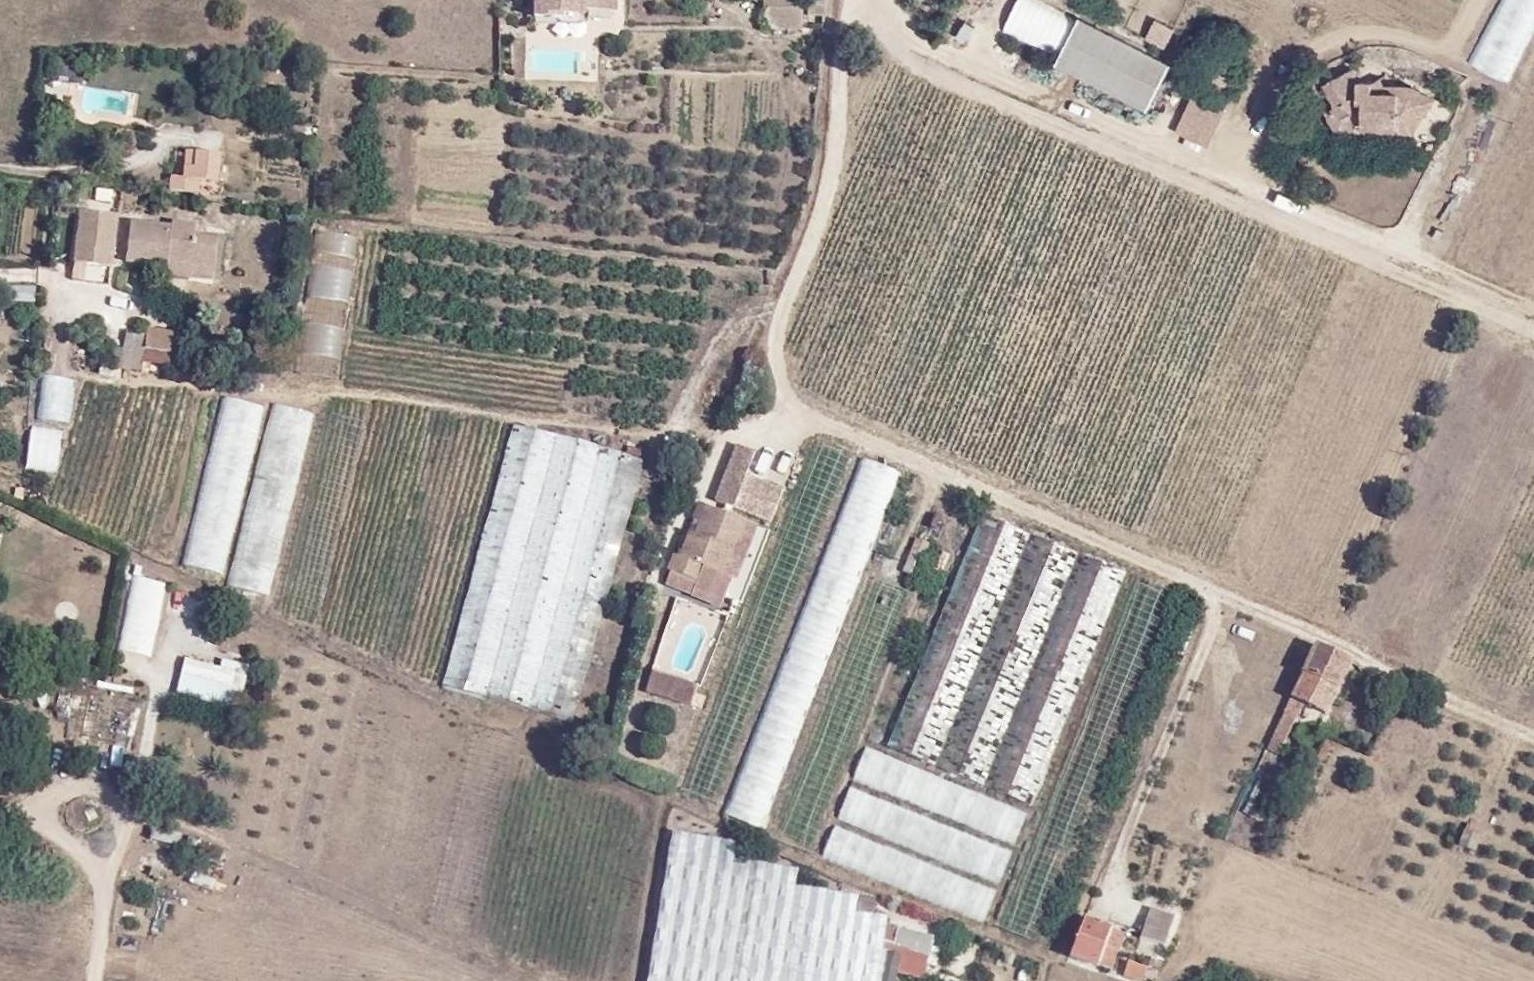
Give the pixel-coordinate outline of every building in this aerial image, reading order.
[(535,17),(562,17),(562,8),(584,8),(613,8),(613,0),(536,0),(535,17)] [(801,0),(762,0),(762,30),(801,31),(801,0)] [(1002,34),(1056,54),(1069,18),(1020,0),(1014,0),(1002,34)] [(1507,84),(1533,30),(1533,0),(1500,0),(1467,64),(1507,84)] [(562,17),(584,18),(584,8),(562,8),(562,17)] [(1173,61),(1080,15),(1057,62),(1149,108),(1173,61)] [(1154,19),(1145,37),(1164,45),(1172,27),(1154,19)] [(71,64),(53,62),(50,83),(68,85),(68,83),(79,86),(83,74),(70,70),(71,64)] [(1359,87),(1359,77),(1354,67),(1324,81),(1335,103),(1326,108),(1338,132),(1349,128),(1362,129),(1362,123),(1398,125),(1397,129),(1413,131),(1434,97),(1414,84),(1373,81),(1373,87),(1359,87)] [(1212,71),(1208,84),(1229,91),(1233,77),(1212,71)] [(1373,81),(1373,78),(1359,77),(1359,87),(1373,87),(1373,81)] [(1188,93),(1174,132),(1210,145),(1224,106),(1188,93)] [(218,182),(221,154),(185,151),(182,178),(170,176),(168,191),(198,194),(200,181),(218,182)] [(117,216),(80,211),(73,263),(111,267),(117,216)] [(127,224),(124,266),(167,270),(167,260),(211,264),(213,239),(192,237),(192,223),(166,221),(165,227),(127,224)] [(166,277),(209,280),(211,264),(167,260),(167,270),(166,277)] [(168,367),(172,332),(147,329),(146,334),(128,332),(123,367),(142,370),(143,363),(168,367)] [(32,416),(64,421),(70,379),(39,374),(32,416)] [(226,575),(223,587),(270,596),(306,411),(264,403),(264,405),(215,396),(182,566),(226,575)] [(27,426),(24,468),(57,470),(59,429),(27,426)] [(647,506),(633,501),(643,463),(513,427),(493,499),(442,688),(586,727),(613,627),(647,506)] [(738,442),(717,499),(774,521),(786,487),(749,473),(758,449),(738,442)] [(778,813),(886,466),(850,455),(762,738),(768,739),(754,783),(741,778),(734,800),(778,813)] [(661,487),(667,491),(673,483),(667,478),(661,487)] [(694,585),(718,595),(728,572),(738,546),(744,549),(755,521),(708,503),(696,531),(691,528),(681,553),(676,550),(670,566),(672,567),(667,581),(692,591),(694,585)] [(1032,801),(1126,567),(983,511),(890,744),(1032,801)] [(740,577),(760,523),(755,521),(744,549),(738,546),(728,572),(740,577)] [(903,571),(914,575),(927,543),(915,538),(903,571)] [(115,649),(146,655),(162,581),(131,575),(115,649)] [(692,591),(716,601),(718,595),(694,585),(692,591)] [(1343,675),(1350,661),(1316,645),(1309,659),(1343,675)] [(238,707),(246,667),(183,655),(175,695),(238,707)] [(1337,688),(1343,675),(1309,659),(1303,673),(1322,681),(1337,688)] [(699,683),(655,669),(648,690),(693,704),(697,690),(699,683)] [(1311,705),(1322,681),(1303,673),(1285,711),(1295,715),(1301,701),(1311,705)] [(1311,705),(1326,712),(1337,688),(1322,681),(1311,705)] [(708,693),(697,690),(693,704),(704,707),(708,693)] [(823,696),(815,720),(853,732),(861,708),(823,696)] [(82,739),(126,740),(127,698),(83,697),(82,739)] [(1290,727),(1295,715),(1285,711),(1280,723),(1290,727)] [(1284,740),(1290,727),(1280,723),(1274,736),(1284,740)] [(1279,752),(1284,740),(1274,736),(1268,748),(1279,752)] [(861,750),(850,781),(1015,840),(1026,810),(861,750)] [(783,806),(821,818),(833,778),(796,766),(783,806)] [(998,881),(1010,851),(847,788),(836,818),(998,881)] [(810,845),(815,829),(777,815),(771,831),(810,845)] [(1472,833),(1475,825),(1466,822),(1458,845),(1473,850),(1478,836),(1472,833)] [(153,828),(151,837),(176,844),(179,834),(153,828)] [(983,919),(995,888),(831,828),(819,859),(983,919)] [(1176,902),(1154,896),(1151,907),(1173,913),(1176,902)] [(1165,940),(1173,913),(1151,907),(1143,933),(1165,940)] [(1115,949),(1103,944),(1109,926),(1087,918),(1072,956),(1095,965),(1097,961),(1110,966),(1115,949)] [(999,967),(1011,969),(1013,957),(1001,955),(999,967)] [(1149,963),(1159,967),(1163,959),(1157,957),(1156,960),(1151,958),(1149,963)] [(1142,978),(1145,969),(1131,964),(1127,973),(1142,978)]
